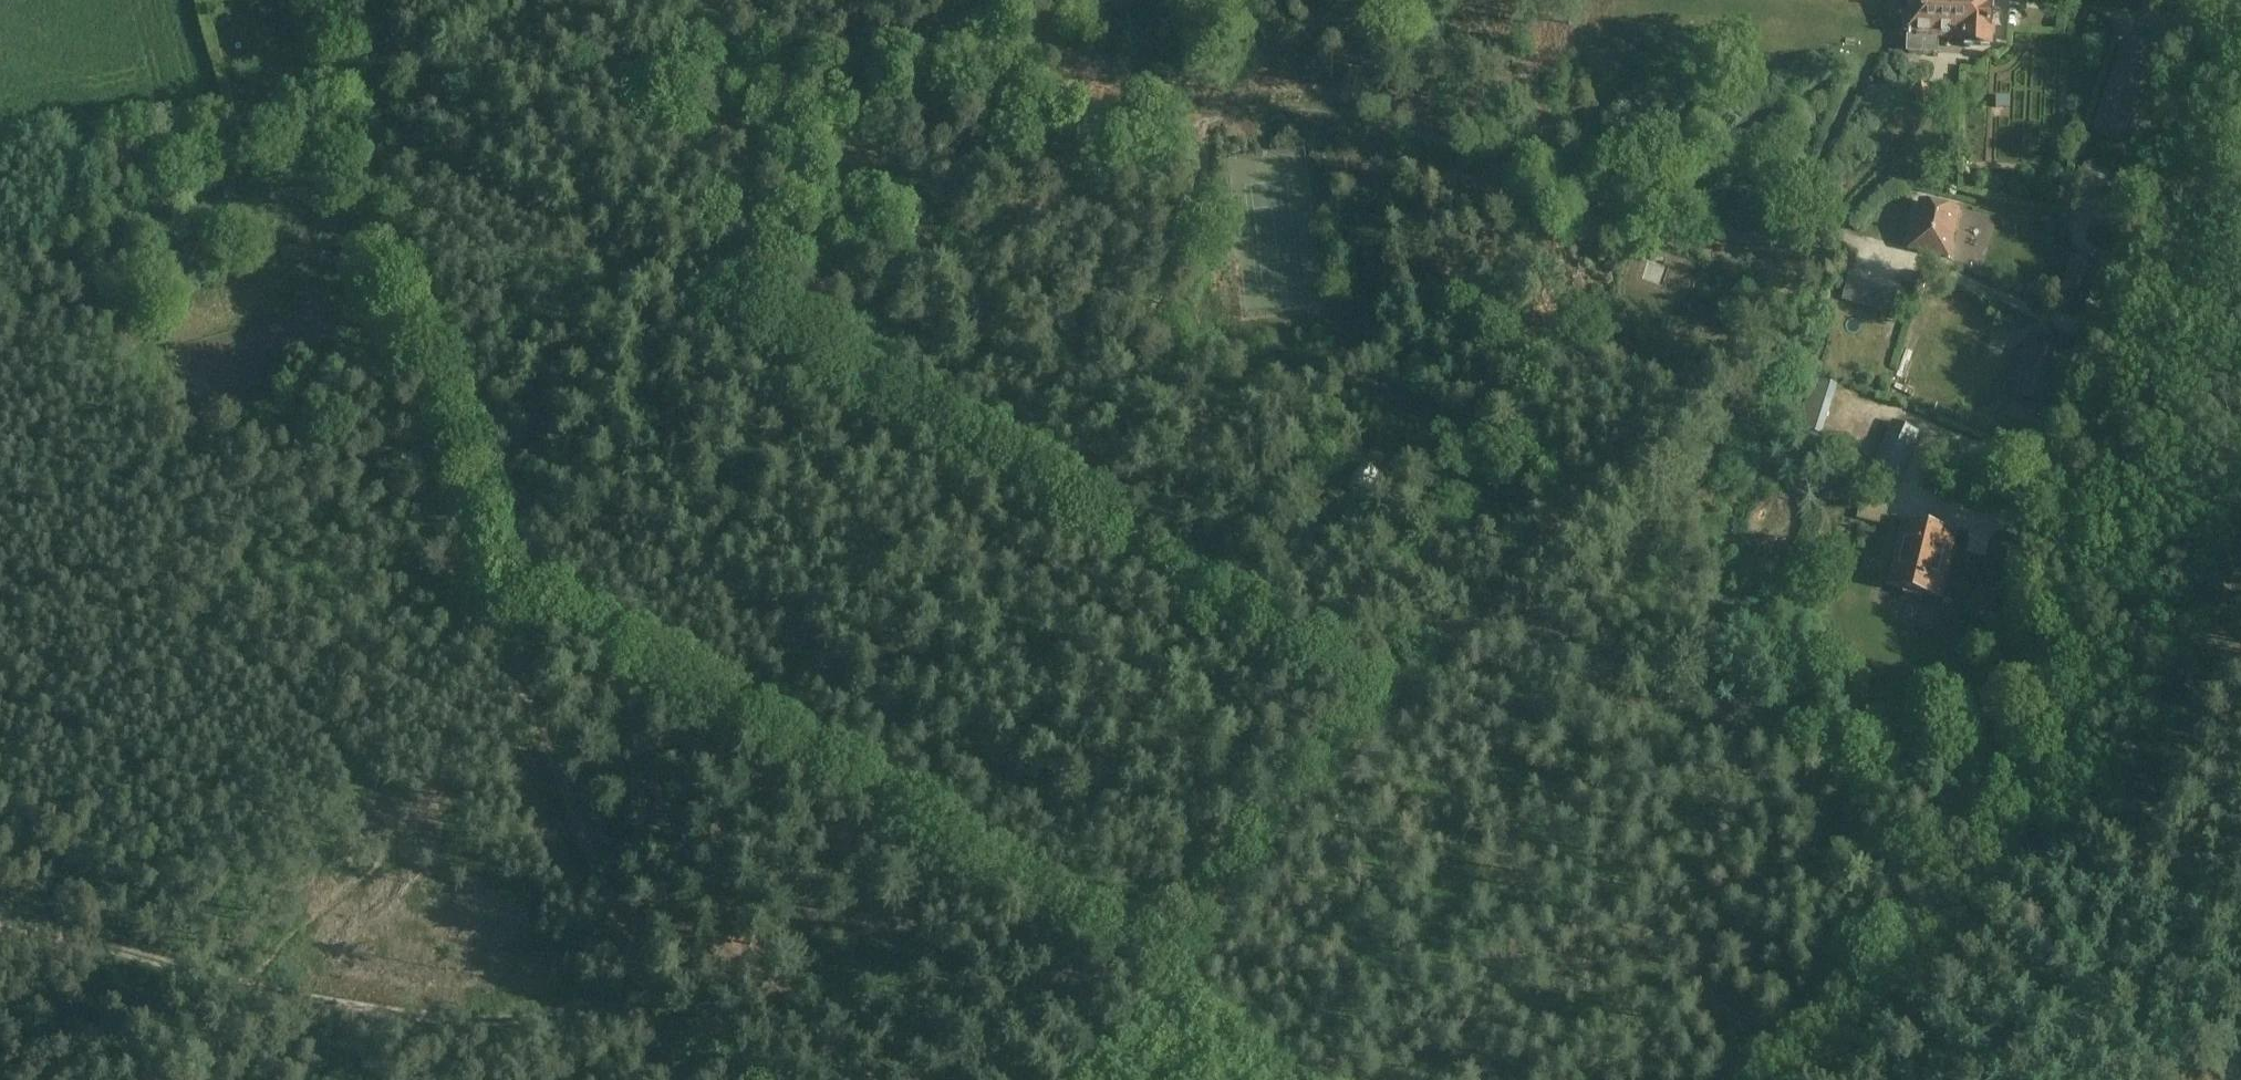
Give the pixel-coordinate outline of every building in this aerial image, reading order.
[(1906,53),(1922,54),(1922,53),(1938,54),(1938,38),(1964,39),(1963,45),(1989,47),(1991,0),(1909,0),(1908,33),(1907,33),(1906,53)] [(2109,90),(2095,130),(2128,141),(2142,102),(2159,55),(2125,43),(2109,90)] [(1922,82),(1912,93),(1924,104),(1933,94),(1922,82)] [(1996,97),(1995,108),(2009,109),(2010,97),(1996,97)] [(2088,165),(2083,183),(2105,190),(2111,171),(2088,165)] [(1919,201),(1908,250),(1949,260),(1960,211),(1919,201)] [(2072,257),(2062,291),(2088,299),(2098,265),(2072,257)] [(1919,272),(1914,283),(1915,284),(1919,286),(1920,286),(1923,287),(1928,276),(1919,272)] [(1851,274),(1843,300),(1890,315),(1898,289),(1851,274)] [(1894,423),(1871,474),(1896,484),(1918,434),(1894,423)] [(1366,465),(1351,482),(1366,493),(1381,475),(1366,465)] [(1905,521),(1889,586),(1939,598),(1954,533),(1905,521)]
